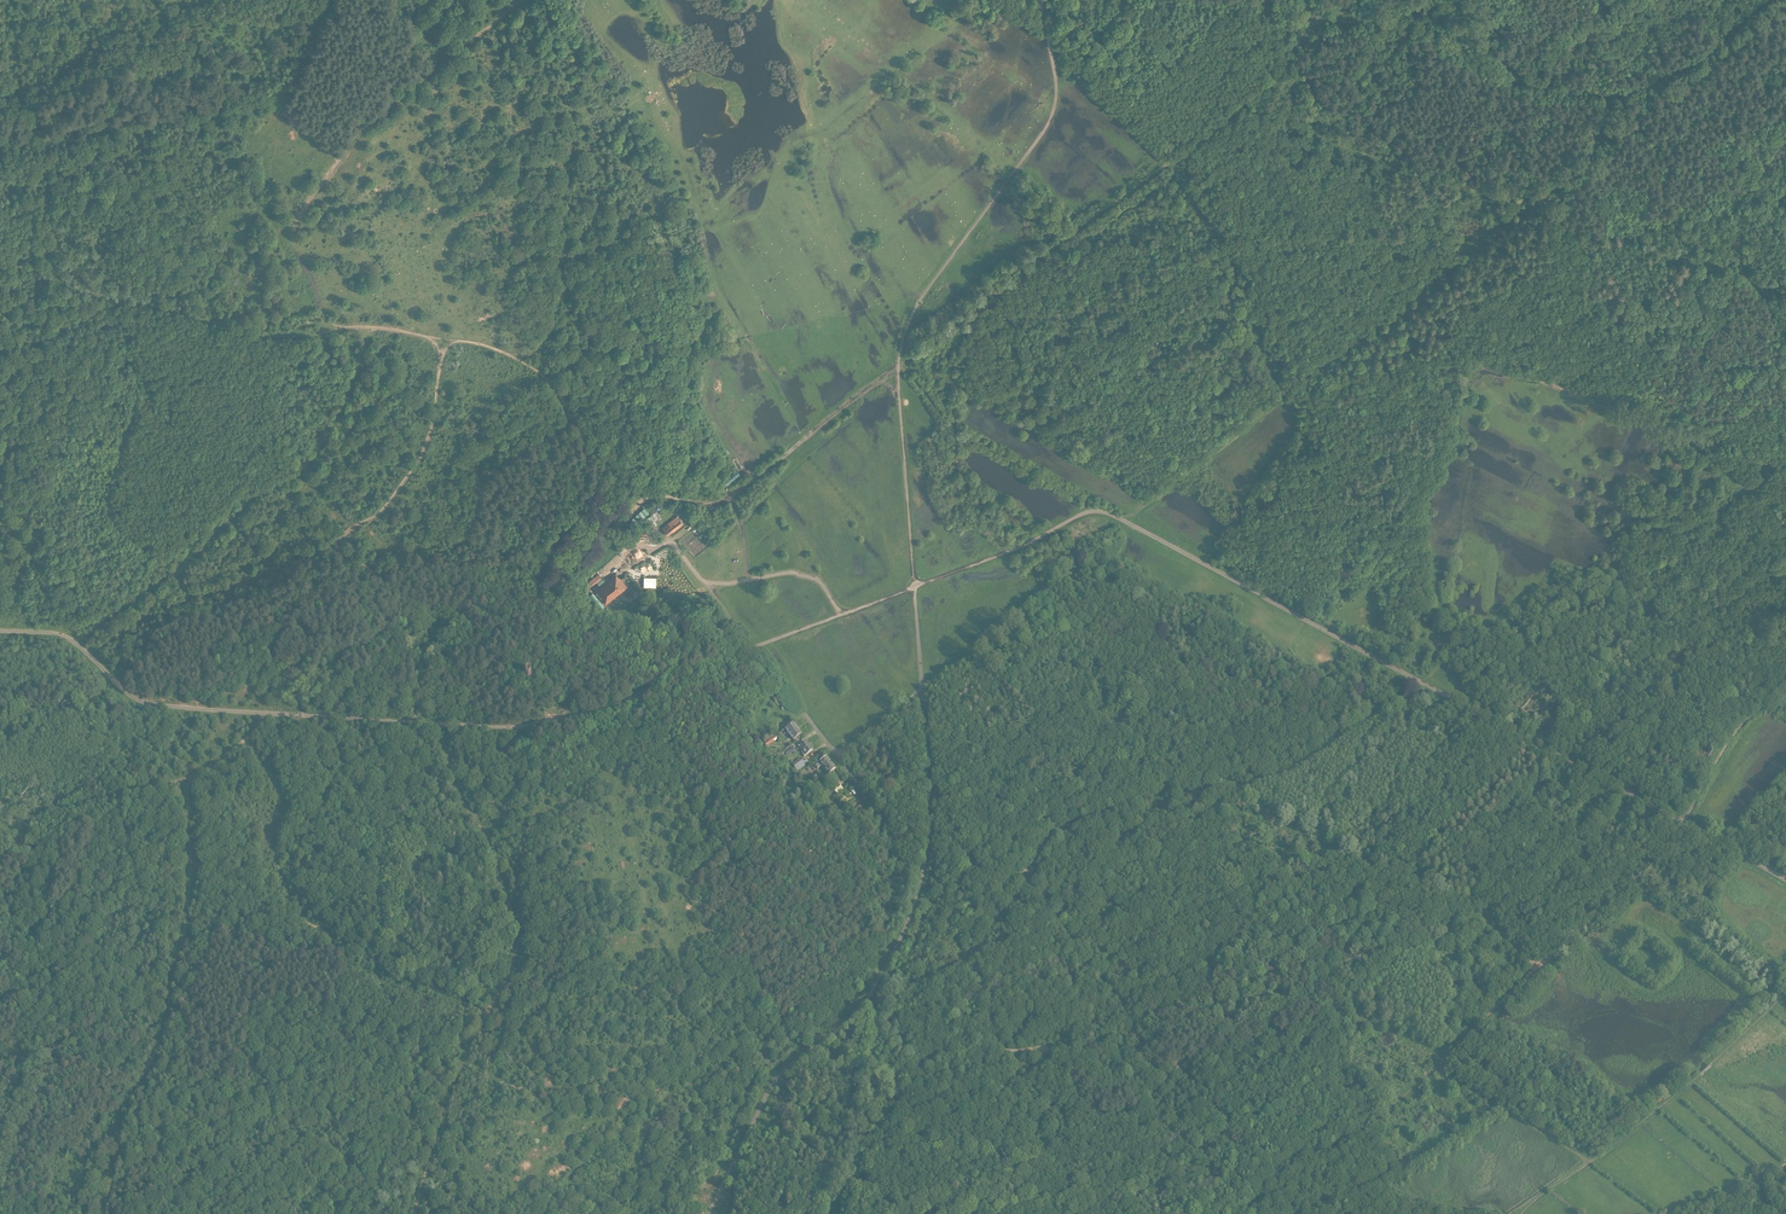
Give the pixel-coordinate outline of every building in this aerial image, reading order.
[(728,486),(741,474),(737,471),(725,483),(728,486)] [(647,519),(651,515),(644,508),(633,519),(639,524),(646,517),(647,519)] [(655,509),(652,511),(654,514),(648,519),(652,524),(661,516),(655,509)] [(667,536),(683,524),(677,516),(668,524),(670,526),(664,531),(667,536)] [(652,563),(640,566),(642,572),(654,569),(652,563)] [(600,573),(589,581),(592,585),(603,577),(600,573)] [(627,588),(619,578),(618,579),(617,577),(615,575),(610,579),(594,591),(605,605),(627,588)] [(656,578),(644,578),(644,590),(656,589),(656,578)] [(793,739),(801,733),(793,723),(785,729),(790,735),(788,736),(790,738),(791,737),(793,739)] [(775,734),(764,742),(767,746),(778,739),(775,734)] [(804,756),(813,749),(807,741),(800,747),(802,749),(801,750),(802,752),(803,751),(804,753),(802,754),(804,756)] [(785,754),(787,756),(795,751),(794,748),(792,746),(784,752),(785,754)] [(824,768),(831,763),(826,756),(814,766),(815,767),(816,766),(817,768),(821,765),(824,768)] [(801,757),(793,763),(796,768),(797,770),(808,762),(807,760),(804,762),(801,757)] [(835,768),(831,763),(824,768),(828,774),(835,768)] [(833,789),(836,793),(842,788),(839,784),(838,782),(832,787),(833,789)]
